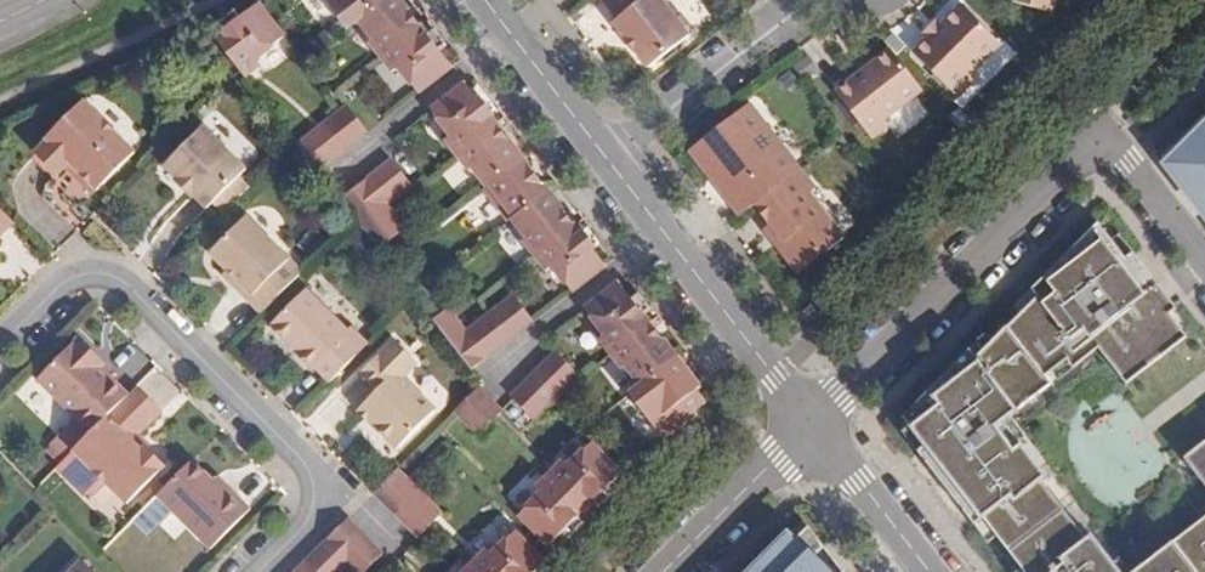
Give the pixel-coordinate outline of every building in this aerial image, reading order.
[(346,30),(359,20),(384,0),(322,0),(346,30)] [(377,61),(419,28),(397,0),(384,0),(359,20),(377,43),(368,50),(377,61)] [(658,80),(698,49),(695,46),(699,37),(690,26),(679,25),(660,0),(614,0),(608,5),(627,30),(622,33),(658,80)] [(1014,2),(1054,14),(1057,2),(1058,0),(1014,0),(1014,2)] [(1064,4),(1057,2),(1054,14),(1060,16),(1064,4)] [(930,38),(915,54),(960,98),(977,80),(974,76),(1004,43),(965,4),(942,26),(930,38)] [(228,33),(217,42),(248,81),(262,71),(256,62),(286,39),(261,7),(245,20),(228,33)] [(245,20),(238,12),(222,25),(228,33),(245,20)] [(930,38),(942,26),(936,20),(924,32),(930,38)] [(400,72),(417,94),(451,68),(440,55),(429,40),(419,28),(377,61),(391,79),(400,72)] [(435,35),(429,40),(440,55),(447,50),(435,35)] [(839,97),(867,133),(884,120),(879,114),(918,85),(891,49),(850,81),(854,85),(839,97)] [(854,85),(850,81),(835,92),(839,97),(854,85)] [(495,126),(464,85),(431,111),(453,140),(444,148),(453,159),(495,126)] [(719,186),(741,215),(752,206),(797,172),(766,132),(770,128),(751,103),(691,150),(719,186)] [(93,195),(130,157),(78,105),(41,143),(43,145),(30,159),(51,180),(60,171),(65,167),(73,175),(73,184),(82,193),(90,193),(93,195)] [(348,107),(323,126),(343,152),(368,132),(348,107)] [(1178,143),(1183,147),(1167,163),(1188,190),(1198,183),(1204,192),(1204,116),(1178,143)] [(323,126),(298,146),(318,171),(343,152),(323,126)] [(495,126),(453,159),(466,175),(476,168),(490,185),(523,160),(495,126)] [(246,170),(203,127),(164,166),(178,180),(175,182),(191,198),(193,196),(207,209),(246,170)] [(412,185),(392,160),(367,179),(387,205),(412,185)] [(547,191),(523,160),(490,185),(481,192),(505,224),(514,217),(547,191)] [(65,167),(60,171),(73,184),(73,175),(65,167)] [(817,190),(801,169),(797,172),(752,206),(770,227),(781,243),(779,257),(787,267),(799,270),(818,255),(826,253),(843,240),(810,196),(817,190)] [(367,179),(354,189),(374,215),(387,205),(367,179)] [(354,189),(340,200),(378,250),(392,239),(374,215),(354,189)] [(525,249),(533,258),(575,225),(547,191),(514,217),(533,241),(525,249)] [(0,208),(0,236),(14,222),(0,208)] [(262,314),(302,273),(251,220),(214,258),(227,271),(238,282),(234,286),(262,314)] [(1091,536),(1086,539),(1040,481),(1045,477),(1002,422),(1050,384),(1044,376),(1066,359),(1072,367),(1098,347),(1126,383),(1186,337),(1168,314),(1176,308),(1132,252),(1125,257),(1098,223),(1031,290),(1037,298),(975,360),(969,352),(904,418),(926,446),(919,452),(975,524),(983,519),(1024,571),(1119,571),(1091,536)] [(556,271),(573,292),(606,266),(575,225),(533,258),(547,277),(556,271)] [(781,243),(770,227),(762,234),(779,257),(781,243)] [(222,275),(234,286),(238,282),(227,271),(222,275)] [(633,300),(620,283),(586,309),(605,333),(596,340),(608,356),(651,323),(643,312),(633,300)] [(315,367),(330,382),(369,344),(352,327),(345,333),(304,292),(272,324),(300,352),(298,354),(313,369),(315,367)] [(640,295),(633,300),(643,312),(649,307),(640,295)] [(518,297),(491,317),(509,341),(536,320),(518,297)] [(447,309),(433,321),(472,370),(485,359),(467,336),(447,309)] [(491,317),(467,336),(485,359),(509,341),(491,317)] [(679,357),(651,323),(608,356),(619,370),(629,363),(644,384),(679,357)] [(98,354),(81,336),(39,378),(92,432),(129,395),(101,367),(93,359),(98,354)] [(394,338),(366,366),(361,372),(378,389),(363,404),(374,415),(368,420),(397,448),(434,410),(396,371),(412,355),(394,338)] [(106,362),(98,354),(93,359),(101,367),(106,362)] [(577,377),(553,354),(533,374),(556,397),(577,377)] [(629,396),(665,442),(707,400),(697,388),(700,385),(679,357),(644,384),(629,396)] [(533,374),(511,397),(514,400),(534,420),(556,397),(533,374)] [(162,411),(137,387),(129,395),(92,432),(75,449),(128,503),(166,465),(147,446),(142,451),(132,441),(139,433),(162,411)] [(479,388),(456,411),(480,435),(503,411),(479,388)] [(374,415),(363,404),(358,410),(368,420),(374,415)] [(139,433),(132,441),(142,451),(147,446),(149,443),(139,433)] [(1184,457),(1204,484),(1204,441),(1184,457)] [(563,460),(550,474),(584,508),(594,498),(605,486),(620,472),(590,442),(568,465),(563,460)] [(193,460),(157,495),(211,550),(251,510),(229,487),(224,492),(214,482),(193,460)] [(419,492),(408,481),(396,470),(374,493),(396,515),(419,492)] [(541,491),(518,514),(548,544),(563,530),(576,516),(584,508),(550,474),(537,486),(541,491)] [(219,477),(214,482),(224,492),(229,487),(219,477)] [(605,486),(594,498),(600,505),(611,493),(605,486)] [(442,515),(419,492),(396,515),(419,538),(442,515)] [(576,516),(563,530),(569,536),(582,523),(576,516)] [(1133,571),(1204,571),(1204,517),(1133,571)] [(348,519),(325,542),(338,554),(361,531),(348,519)] [(814,557),(824,547),(802,520),(750,571),(828,571),(814,557)] [(473,562),(482,571),(537,571),(546,562),(513,529),(491,552),(487,548),(473,562)] [(338,554),(348,565),(355,571),(369,571),(385,555),(361,531),(338,554)] [(304,564),(312,571),(341,571),(348,565),(338,554),(325,542),(304,564)] [(824,547),(814,557),(828,571),(843,571),(824,547)] [(82,561),(71,571),(93,571),(82,561)] [(473,562),(463,571),(482,571),(473,562)] [(295,571),(312,571),(304,564),(295,571)]
